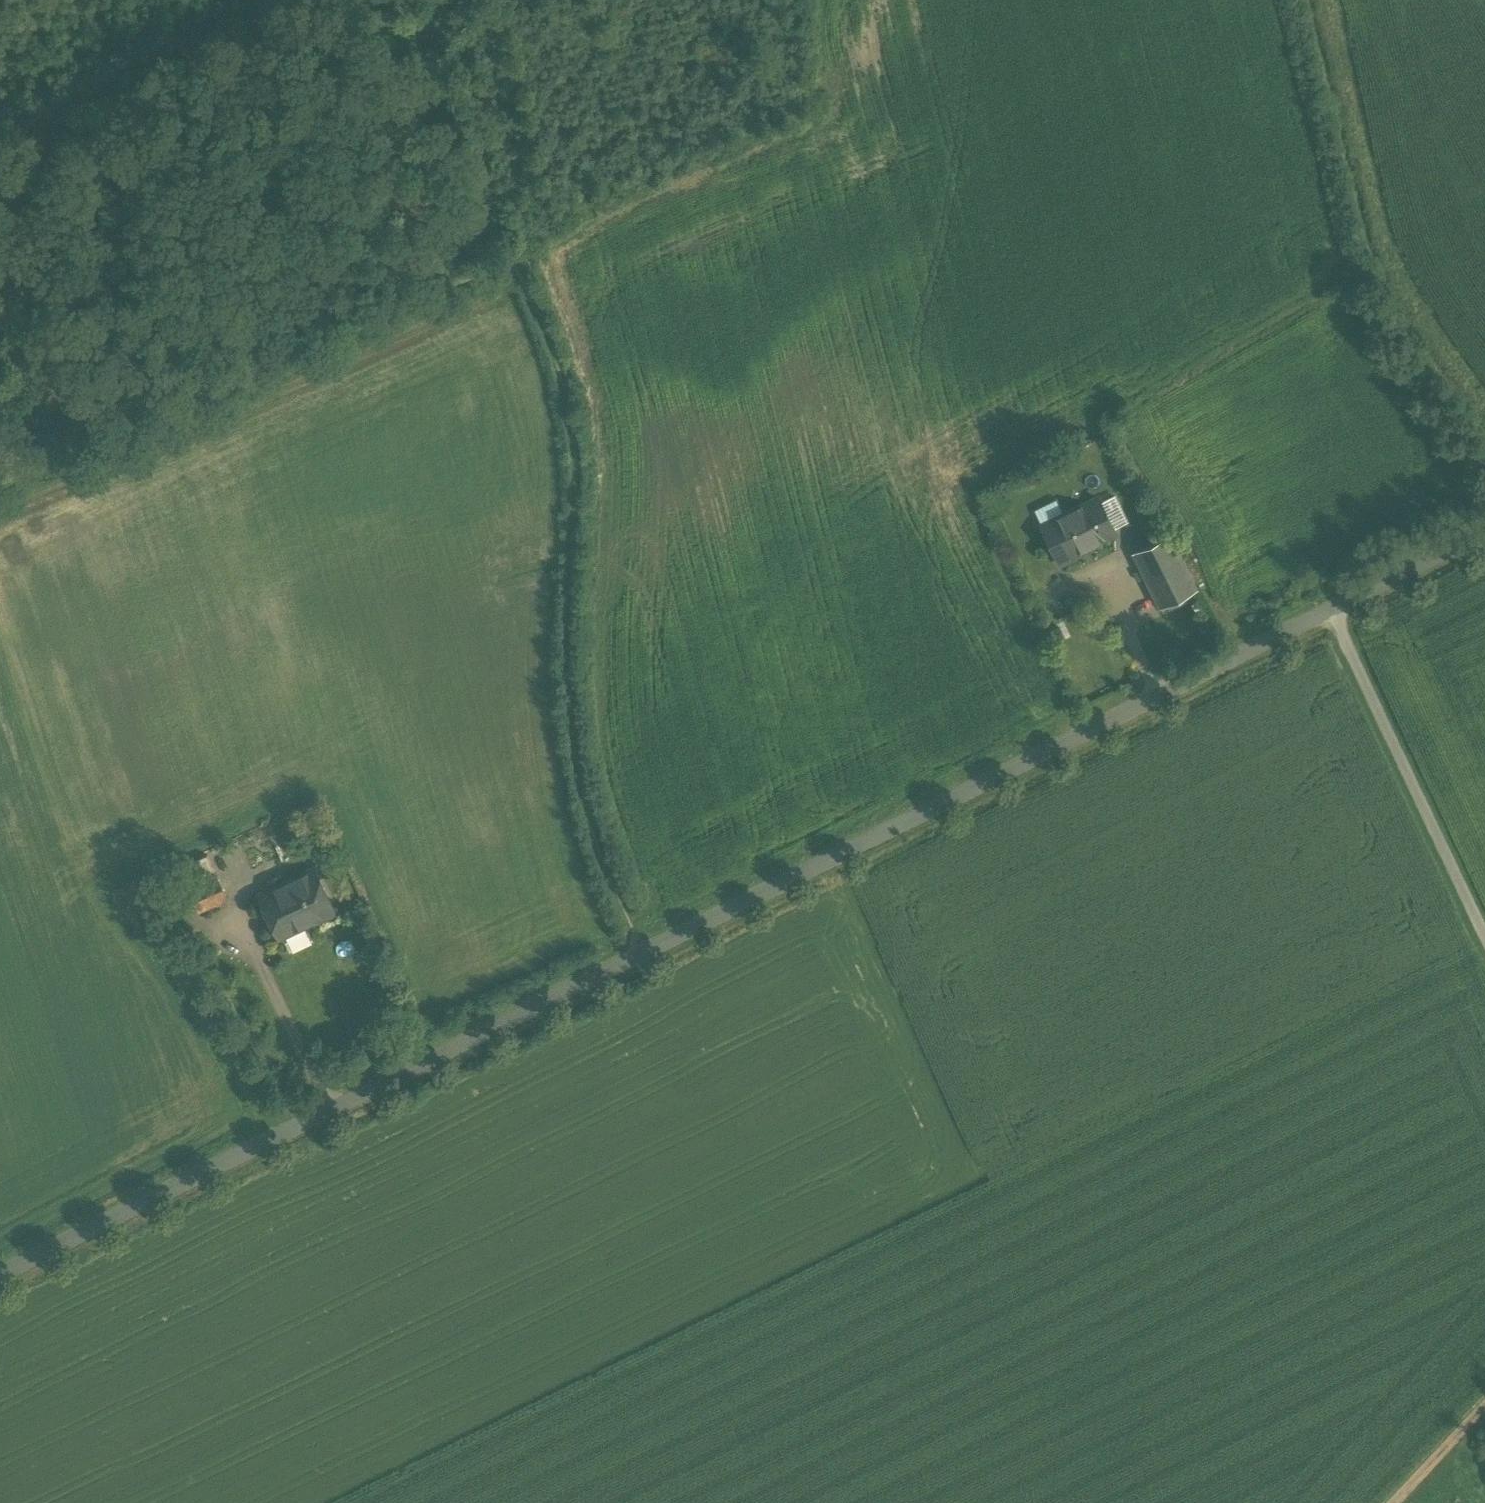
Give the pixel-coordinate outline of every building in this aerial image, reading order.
[(1098,498),(1043,525),(1061,562),(1078,553),(1077,550),(1115,532),(1098,498)] [(1170,535),(1134,553),(1160,607),(1197,589),(1170,535)] [(320,863),(258,890),(275,930),(337,902),(320,863)] [(220,866),(189,879),(198,901),(229,888),(220,866)] [(298,947),(319,939),(315,926),(293,934),(298,947)]
